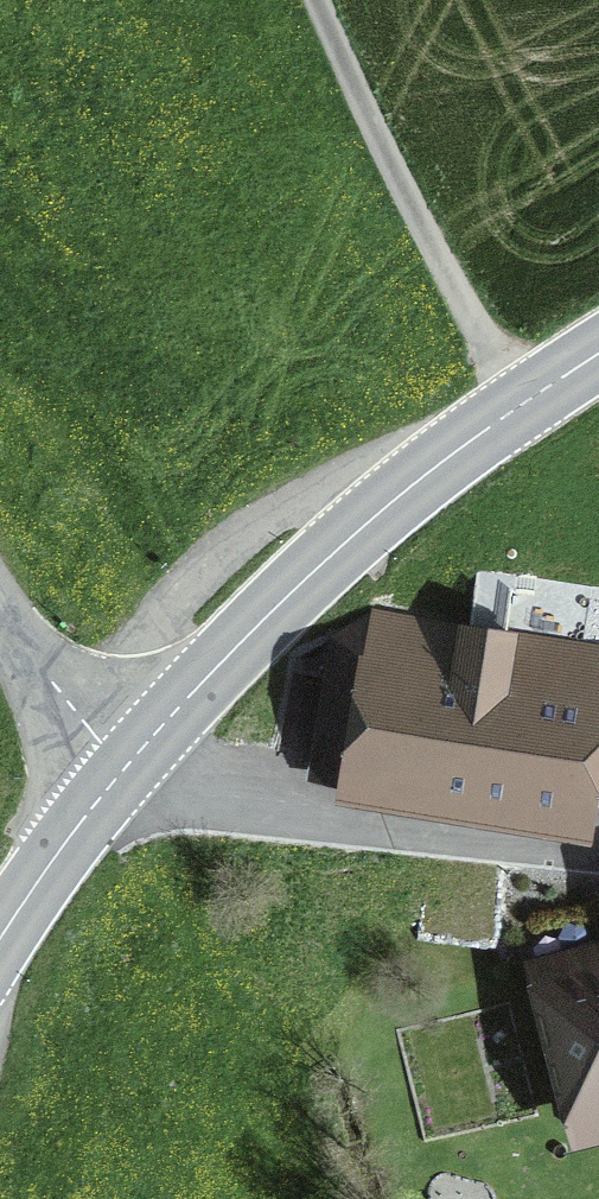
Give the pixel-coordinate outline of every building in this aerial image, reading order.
[(344,607),(317,767),(576,808),(598,663),(598,647),(344,607)] [(598,1111),(598,968),(560,979),(595,1112),(598,1111)]
